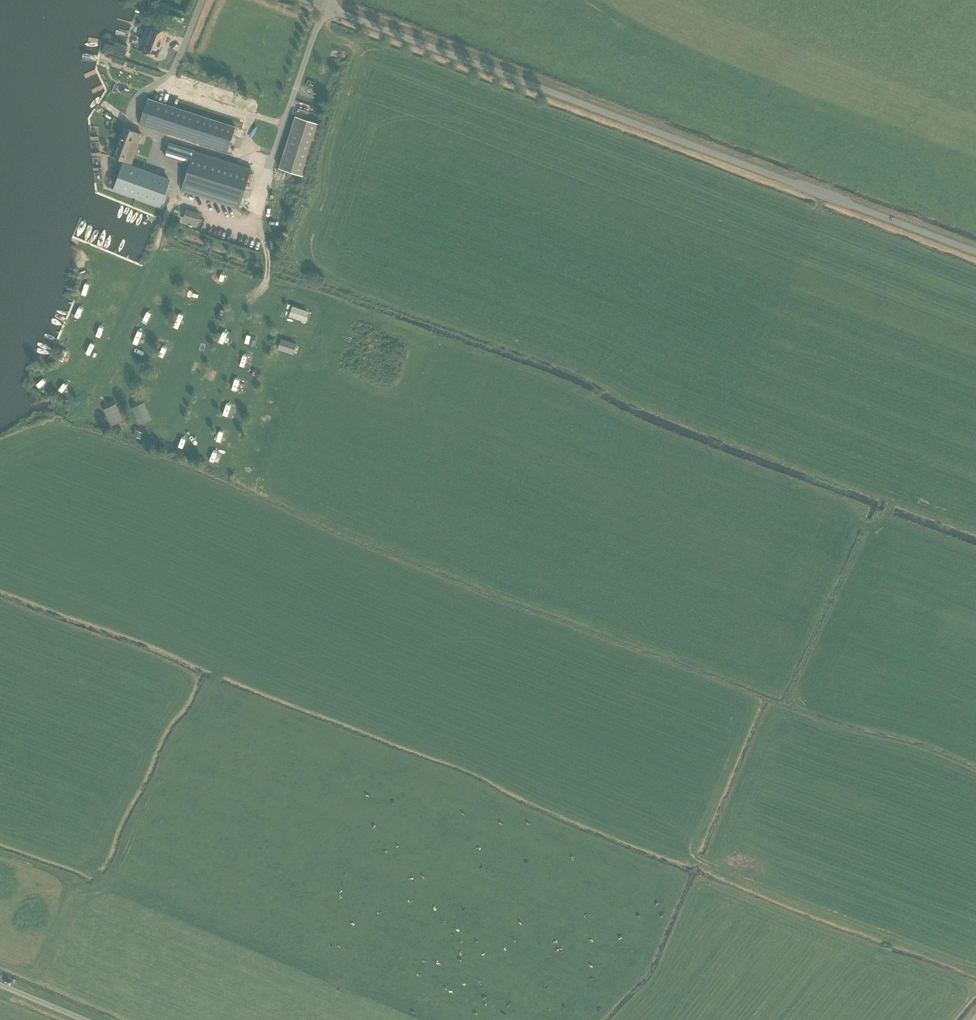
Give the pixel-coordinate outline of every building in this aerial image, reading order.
[(167,31),(152,26),(142,51),(157,57),(167,31)] [(236,127),(148,98),(140,123),(227,152),(236,127)] [(303,175),(319,124),(295,116),(279,168),(303,175)] [(125,128),(114,157),(124,161),(124,160),(132,163),(142,135),(137,133),(137,132),(134,132),(135,131),(125,128)] [(238,208),(251,169),(169,143),(165,156),(190,164),(181,190),(238,208)] [(167,181),(123,164),(114,187),(159,203),(167,181)] [(288,203),(291,198),(275,191),(273,197),(288,203)] [(183,221),(197,225),(200,213),(186,209),(183,221)] [(190,262),(206,269),(209,262),(192,255),(190,262)] [(179,314),(172,327),(177,329),(183,317),(179,314)]
